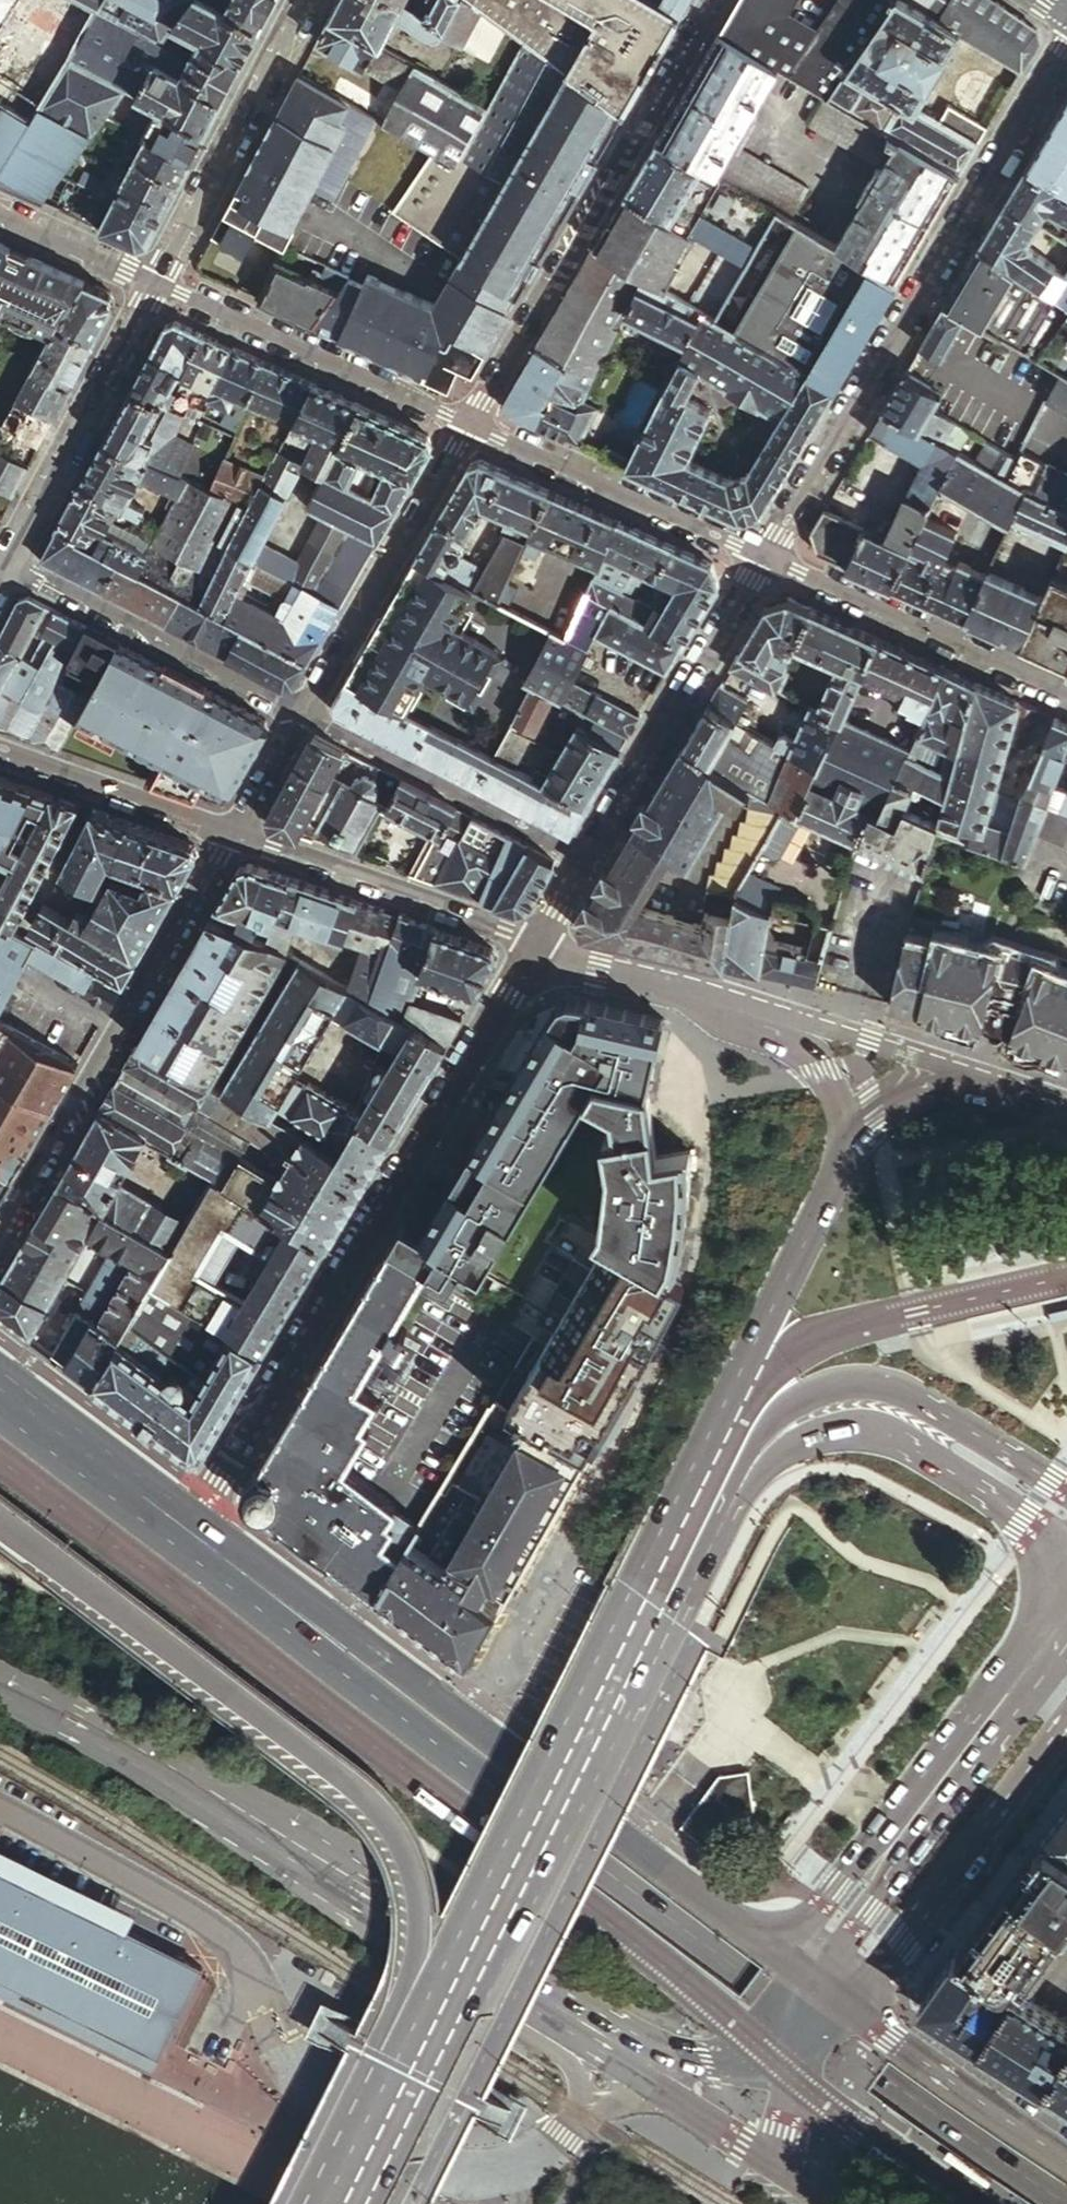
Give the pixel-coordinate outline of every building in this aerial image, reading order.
[(4,108),(28,123),(38,109),(90,137),(123,92),(68,63),(100,12),(77,0),(14,0),(0,21),(0,105),(4,108)] [(14,0),(0,0),(0,21),(14,0)] [(100,12),(159,43),(163,38),(170,41),(172,39),(177,31),(176,30),(192,0),(77,0),(100,12)] [(259,30),(203,0),(192,0),(176,30),(177,31),(178,31),(199,42),(194,51),(192,56),(209,65),(216,52),(240,65),(259,30)] [(259,30),(275,0),(203,0),(259,30)] [(328,17),(379,46),(394,18),(430,39),(439,37),(441,34),(487,60),(505,27),(478,7),(468,0),(458,0),(443,29),(422,17),(402,4),(395,0),(337,0),(328,17)] [(422,17),(443,29),(458,0),(431,0),(422,17)] [(522,40),(622,113),(679,15),(655,0),(468,0),(478,7),(505,27),(522,40)] [(679,15),(688,0),(655,0),(679,15)] [(719,32),(778,67),(787,73),(817,29),(788,13),(795,0),(737,0),(719,32)] [(866,42),(895,0),(837,0),(827,14),(866,42)] [(828,97),(959,174),(987,128),(948,104),(939,119),(916,106),(928,85),(929,85),(947,57),(946,57),(959,34),(1021,70),(1039,41),(1036,29),(993,0),(895,0),(866,42),(828,97)] [(154,51),(159,43),(100,12),(68,63),(123,92),(149,106),(203,135),(221,101),(199,89),(204,78),(154,51)] [(787,73),(825,95),(828,97),(866,42),(827,14),(817,29),(787,73)] [(399,90),(381,123),(434,154),(455,166),(486,107),(379,46),(328,17),(315,41),(399,90)] [(178,31),(177,31),(172,39),(194,51),(199,42),(178,31)] [(719,32),(656,139),(777,210),(790,217),(808,187),(733,144),(778,67),(719,32)] [(163,38),(159,43),(154,51),(204,78),(199,89),(221,101),(240,65),(216,52),(209,65),(192,56),(194,51),(172,39),(170,41),(163,38)] [(455,166),(518,203),(557,225),(622,113),(522,40),(486,107),(455,166)] [(297,74),(210,239),(244,256),(256,234),(286,250),(297,229),(291,226),(310,191),(344,127),(339,124),(350,104),(297,74)] [(897,280),(959,174),(828,97),(825,95),(808,124),(883,167),(836,244),(897,280)] [(1054,119),(1025,168),(1066,194),(1066,97),(1054,119)] [(344,127),(310,191),(337,205),(381,123),(350,104),(339,124),(344,127)] [(189,163),(203,135),(149,106),(145,115),(151,118),(141,137),(189,163)] [(42,203),(90,137),(38,109),(28,123),(4,108),(0,113),(0,184),(42,203)] [(118,125),(132,133),(134,134),(137,128),(121,119),(118,125)] [(134,159),(178,183),(189,163),(141,137),(134,134),(132,133),(122,153),(128,156),(134,159)] [(777,210),(656,139),(624,195),(695,236),(722,251),(746,265),(777,210)] [(434,154),(394,211),(461,258),(477,269),(502,231),(518,203),(455,166),(434,154)] [(126,176),(134,159),(128,156),(120,172),(126,176)] [(111,173),(167,203),(178,183),(134,159),(126,176),(120,172),(113,169),(111,173)] [(1025,168),(1017,182),(1004,204),(1036,225),(1045,211),(1052,209),(1066,219),(1066,194),(1025,168)] [(77,184),(98,195),(102,197),(104,193),(121,202),(117,209),(154,228),(167,203),(111,173),(109,172),(103,184),(84,174),(77,184)] [(94,202),(108,209),(98,229),(136,246),(147,243),(154,228),(117,209),(121,202),(104,193),(102,197),(98,195),(94,202)] [(624,195),(593,248),(638,275),(642,276),(664,290),(695,236),(624,195)] [(557,225),(518,203),(502,231),(477,269),(517,296),(557,225)] [(1059,269),(1028,248),(1028,239),(1036,225),(1004,204),(999,212),(978,247),(1066,308),(1066,257),(1059,269)] [(865,335),(897,280),(836,244),(790,217),(777,210),(746,265),(715,318),(781,357),(793,337),(816,350),(804,370),(834,387),(853,355),(865,335)] [(15,316),(51,331),(57,319),(83,281),(28,257),(23,260),(11,254),(9,249),(0,244),(0,315),(15,316)] [(1038,359),(1066,315),(1066,308),(978,247),(961,276),(959,279),(945,304),(1038,359)] [(638,275),(593,248),(537,343),(565,359),(558,374),(588,390),(616,330),(613,328),(638,275)] [(691,305),(702,311),(715,318),(746,265),(722,251),(691,305)] [(472,372),(517,296),(477,269),(461,258),(434,305),(369,275),(364,284),(348,277),(314,326),(443,384),(449,382),(459,365),(472,372)] [(261,302),(314,326),(348,277),(326,267),(323,273),(313,269),(309,280),(278,266),(261,302)] [(642,276),(623,315),(684,346),(702,311),(691,305),(664,290),(642,276)] [(109,293),(83,281),(57,319),(94,343),(114,305),(109,293)] [(928,332),(920,346),(940,359),(952,338),(983,356),(1025,381),(1038,359),(945,304),(928,332)] [(642,429),(623,466),(738,518),(749,515),(761,511),(834,387),(804,370),(781,357),(715,318),(702,311),(684,346),(666,382),(658,398),(642,429)] [(71,388),(94,343),(57,319),(51,331),(32,367),(71,388)] [(164,326),(148,355),(178,370),(199,333),(174,321),(164,326)] [(232,347),(199,333),(178,370),(177,373),(179,374),(185,377),(212,389),(232,347)] [(793,337),(781,357),(804,370),(816,350),(793,337)] [(506,413),(562,438),(581,400),(583,400),(588,390),(558,374),(565,359),(537,343),(503,402),(506,413)] [(264,362),(232,347),(212,389),(208,399),(218,403),(227,408),(219,423),(237,430),(250,402),(246,401),(264,362)] [(148,355),(129,391),(167,407),(175,392),(170,389),(174,383),(179,374),(177,373),(178,370),(148,355)] [(1025,381),(983,356),(945,417),(968,431),(986,442),(1008,455),(1021,436),(1034,415),(1046,395),(1060,372),(1038,359),(1025,381)] [(293,421),(312,383),(264,362),(246,401),(250,402),(293,421)] [(15,400),(53,420),(71,388),(32,367),(15,400)] [(955,450),(957,451),(968,431),(945,417),(932,409),(941,393),(905,371),(896,386),(883,409),(955,450)] [(1046,395),(1048,397),(1066,408),(1066,377),(1060,372),(1046,395)] [(179,386),(185,377),(179,374),(174,383),(179,386)] [(652,375),(645,392),(658,398),(666,382),(652,375)] [(360,405),(312,383),(293,421),(288,431),(304,440),(310,429),(317,433),(311,444),(304,458),(280,446),(277,452),(301,465),(322,475),(360,405)] [(658,398),(645,392),(632,386),(617,417),(642,429),(658,398)] [(562,438),(580,446),(598,408),(603,398),(588,390),(583,400),(581,400),(562,438)] [(171,439),(183,414),(168,408),(167,407),(129,391),(102,443),(171,474),(186,446),(171,439)] [(167,407),(168,408),(183,414),(189,400),(179,396),(181,393),(176,391),(175,392),(167,407)] [(1048,397),(1046,395),(1034,415),(1038,417),(1048,397)] [(0,428),(0,451),(13,458),(23,439),(39,447),(53,420),(15,400),(0,428)] [(211,419),(219,423),(227,408),(218,403),(211,419)] [(306,507),(322,515),(376,542),(431,446),(428,435),(360,405),(322,475),(306,507)] [(580,446),(598,455),(617,417),(598,408),(580,446)] [(816,553),(891,586),(923,518),(939,484),(955,450),(883,409),(875,422),(869,432),(886,442),(887,441),(922,464),(892,526),(884,522),(885,521),(884,521),(881,521),(882,522),(876,535),(824,509),(810,531),(816,553)] [(598,455),(623,466),(642,429),(617,417),(598,455)] [(310,429),(304,440),(311,444),(317,433),(310,429)] [(1027,440),(1021,436),(1008,455),(1017,460),(1021,452),(1027,440)] [(974,461),(1007,480),(1017,460),(1008,455),(986,442),(974,461)] [(170,511),(187,481),(171,474),(102,443),(79,486),(119,508),(137,516),(139,518),(144,509),(128,500),(130,496),(135,499),(138,494),(133,491),(140,478),(172,495),(166,506),(167,510),(170,511)] [(1007,480),(974,461),(957,451),(955,450),(939,484),(1009,523),(1024,490),(1007,480)] [(13,497),(28,467),(13,458),(0,451),(0,489),(13,497)] [(239,503),(218,543),(340,606),(376,542),(322,515),(298,562),(260,542),(301,465),(277,452),(264,476),(248,507),(239,503)] [(1017,460),(1007,480),(1024,490),(1031,493),(1046,464),(1021,452),(1017,460)] [(208,490),(239,503),(248,507),(264,476),(223,459),(208,490)] [(471,464),(416,559),(474,589),(499,602),(509,580),(461,556),(463,554),(461,547),(460,546),(485,505),(508,515),(505,523),(508,525),(505,532),(526,542),(549,490),(482,460),(471,464)] [(1066,510),(1066,474),(1046,464),(1031,493),(1066,510)] [(138,571),(181,594),(189,598),(218,543),(239,503),(208,490),(187,481),(170,511),(165,520),(163,524),(160,529),(153,543),(146,556),(138,571)] [(79,486),(56,528),(118,561),(138,571),(146,556),(112,539),(108,547),(99,543),(119,508),(79,486)] [(599,563),(618,521),(549,490),(526,542),(522,552),(535,559),(544,539),(599,563)] [(1031,493),(1024,490),(1009,523),(990,562),(1011,571),(1029,534),(1019,523),(1021,518),(1066,540),(1066,510),(1031,493)] [(509,580),(522,552),(526,542),(505,532),(508,525),(505,523),(508,515),(485,505),(460,546),(461,547),(463,554),(461,556),(509,580)] [(163,524),(165,520),(144,509),(139,518),(146,521),(155,526),(158,521),(163,524)] [(146,521),(139,518),(137,516),(129,530),(138,536),(146,521)] [(941,609),(963,619),(985,574),(957,561),(945,556),(955,533),(923,518),(891,586),(941,609)] [(160,529),(155,526),(146,521),(138,536),(153,543),(160,529)] [(599,563),(586,590),(611,603),(615,606),(635,566),(647,571),(657,575),(671,544),(618,521),(599,563)] [(118,561),(56,528),(40,559),(101,591),(118,561)] [(189,598),(242,627),(308,662),(340,606),(218,543),(189,598)] [(615,606),(684,642),(692,628),(718,584),(712,562),(671,544),(657,575),(672,583),(661,601),(656,600),(651,607),(631,598),(637,594),(647,571),(635,566),(615,606)] [(416,559),(346,681),(385,701),(405,711),(428,671),(439,677),(437,679),(476,701),(503,654),(453,626),(474,589),(416,559)] [(101,591),(165,624),(181,594),(138,571),(118,561),(101,591)] [(1013,642),(1019,645),(1042,596),(986,572),(985,574),(963,619),(1013,642)] [(1019,645),(1066,666),(1066,581),(1052,574),(1047,586),(1042,596),(1019,645)] [(572,621),(589,630),(595,633),(611,603),(586,590),(572,621)] [(225,656),(242,627),(189,598),(181,594),(165,624),(225,656)] [(0,632),(0,642),(21,653),(35,627),(40,617),(48,621),(54,611),(27,597),(17,600),(0,632)] [(756,623),(741,649),(782,672),(795,643),(810,607),(789,598),(767,605),(756,623)] [(595,633),(667,671),(684,642),(615,606),(611,603),(595,633)] [(878,638),(810,607),(795,643),(834,661),(833,663),(836,664),(816,709),(840,721),(841,719),(862,674),(878,638)] [(85,627),(54,611),(48,621),(48,622),(43,631),(42,632),(53,638),(73,648),(85,627)] [(48,622),(48,621),(40,617),(35,627),(43,631),(48,622)] [(560,701),(596,720),(629,736),(641,716),(601,695),(600,697),(570,681),(592,640),(589,630),(572,621),(565,636),(553,630),(524,683),(531,687),(552,697),(559,701),(560,701)] [(56,751),(114,642),(85,627),(73,648),(53,638),(42,657),(37,655),(24,679),(18,682),(7,676),(0,689),(0,731),(56,751)] [(308,662),(242,627),(225,656),(284,687),(294,685),(308,662)] [(42,657),(53,638),(42,632),(41,634),(43,635),(35,649),(40,651),(37,655),(42,657)] [(944,668),(878,638),(862,674),(904,693),(902,698),(910,702),(908,707),(923,714),(944,668)] [(7,676),(19,655),(21,653),(0,642),(0,689),(7,676)] [(200,687),(114,642),(56,751),(89,762),(108,726),(114,729),(119,719),(113,716),(132,681),(138,685),(132,694),(182,720),(200,687)] [(735,660),(730,667),(773,690),(774,689),(779,692),(786,674),(782,672),(741,649),(735,660)] [(21,657),(19,655),(7,676),(18,682),(24,679),(37,655),(33,652),(29,660),(21,657)] [(975,682),(944,668),(923,714),(913,737),(907,750),(896,775),(944,797),(953,764),(954,758),(958,747),(960,737),(965,717),(970,702),(973,687),(975,682)] [(385,701),(346,681),(332,704),(335,713),(369,730),(385,701)] [(1033,709),(975,682),(973,687),(970,702),(965,717),(960,737),(958,747),(954,758),(953,764),(944,797),(939,818),(973,828),(968,841),(1024,860),(1035,832),(1047,804),(1043,802),(1032,797),(1038,781),(1029,777),(1025,775),(1019,792),(1022,793),(1010,831),(983,822),(994,785),(1006,741),(1018,744),(1023,740),(1033,709)] [(708,706),(735,721),(744,706),(746,703),(719,686),(713,696),(708,706)] [(264,719),(200,687),(182,720),(168,746),(177,751),(159,787),(216,806),(227,802),(227,801),(228,801),(268,731),(264,719)] [(531,687),(513,721),(534,732),(552,697),(531,687)] [(405,711),(385,701),(369,730),(413,753),(429,724),(405,711)] [(757,709),(746,703),(744,706),(755,713),(757,709)] [(696,725),(683,748),(710,764),(726,737),(735,721),(708,706),(696,725)] [(744,706),(735,721),(763,737),(768,721),(755,713),(744,706)] [(778,735),(773,743),(785,751),(818,766),(840,721),(816,709),(808,706),(795,739),(784,733),(778,735)] [(1066,744),(1066,724),(1053,718),(1029,777),(1038,781),(1032,797),(1043,802),(1050,786),(1064,751),(1066,744)] [(841,719),(840,721),(818,766),(811,782),(833,793),(838,781),(863,793),(858,804),(870,810),(878,813),(896,775),(907,750),(886,740),(841,719)] [(629,736),(596,720),(588,733),(621,750),(629,736)] [(429,724),(413,753),(480,788),(495,759),(493,758),(429,724)] [(604,778),(621,750),(588,733),(576,726),(560,754),(604,778)] [(493,758),(495,759),(514,769),(530,738),(509,727),(493,758)] [(149,783),(168,746),(158,744),(157,743),(154,742),(146,739),(134,734),(133,734),(132,735),(120,748),(108,769),(149,783)] [(272,828),(296,837),(331,774),(351,785),(355,777),(366,774),(371,764),(314,735),(268,817),(272,828)] [(726,737),(710,764),(748,787),(760,794),(763,795),(768,798),(784,805),(797,812),(811,782),(818,766),(785,751),(778,768),(726,737)] [(177,751),(168,746),(149,783),(159,787),(177,751)] [(710,764),(683,748),(631,836),(602,884),(578,924),(582,934),(724,966),(734,909),(739,886),(761,846),(779,814),(748,808),(745,822),(740,821),(738,835),(733,834),(730,848),(725,847),(722,862),(717,861),(714,875),(709,874),(701,913),(704,914),(701,927),(637,906),(669,854),(688,865),(727,799),(737,805),(748,787),(710,764)] [(532,778),(587,807),(604,778),(560,754),(546,779),(535,773),(532,778)] [(495,759),(480,788),(515,807),(531,777),(514,769),(495,759)] [(470,816),(371,764),(366,774),(376,779),(378,789),(373,797),(382,802),(380,806),(430,834),(434,836),(412,877),(433,884),(466,825),(470,816)] [(878,813),(870,810),(857,840),(879,851),(879,852),(895,859),(896,858),(925,872),(936,830),(939,818),(944,797),(896,775),(878,813)] [(13,868),(19,856),(51,794),(0,777),(0,861),(13,868)] [(579,820),(587,807),(532,778),(531,777),(515,807),(570,835),(579,820)] [(1058,779),(1054,788),(1050,786),(1043,802),(1047,804),(1066,813),(1066,783),(1058,779)] [(833,793),(811,782),(797,812),(801,814),(857,840),(870,810),(858,804),(863,793),(838,781),(833,793)] [(1008,789),(994,785),(983,822),(1010,831),(1022,793),(1019,792),(1008,789)] [(51,794),(19,856),(13,868),(0,891),(0,924),(13,930),(78,804),(51,794)] [(1047,804),(1035,832),(1066,847),(1066,813),(1047,804)] [(797,812),(784,805),(779,814),(761,846),(774,853),(780,852),(801,814),(797,812)] [(128,822),(93,809),(61,871),(70,876),(84,882),(89,885),(96,889),(101,879),(105,880),(107,876),(108,874),(108,873),(105,872),(110,863),(113,864),(128,822)] [(470,816),(466,825),(523,855),(528,846),(470,816)] [(156,832),(128,822),(113,864),(117,866),(117,867),(135,873),(137,868),(141,870),(156,832)] [(523,855),(466,825),(433,884),(494,905),(523,855)] [(149,878),(177,888),(196,855),(192,844),(156,832),(141,870),(151,873),(149,878)] [(430,834),(407,875),(412,877),(434,836),(430,834)] [(528,846),(523,855),(494,905),(517,913),(527,909),(555,862),(528,846)] [(238,867),(209,918),(244,931),(266,870),(249,864),(238,867)] [(265,939),(267,940),(290,878),(266,870),(244,931),(265,939)] [(61,871),(52,887),(69,895),(73,888),(65,884),(70,876),(61,871)] [(101,892),(158,922),(177,888),(149,878),(143,883),(141,888),(118,880),(121,873),(115,871),(112,878),(110,877),(101,892)] [(64,904),(70,907),(75,910),(76,908),(89,885),(84,882),(70,876),(65,884),(73,888),(69,895),(64,904)] [(96,889),(101,892),(110,877),(107,876),(105,880),(101,879),(96,889)] [(346,988),(369,1002),(399,917),(290,878),(267,940),(283,950),(295,922),(362,946),(346,988)] [(76,908),(75,910),(70,919),(137,958),(158,922),(101,892),(91,911),(85,908),(81,914),(77,911),(78,909),(76,908)] [(724,966),(797,983),(805,958),(810,941),(811,938),(813,930),(817,914),(807,902),(775,897),(766,916),(734,909),(724,966)] [(121,980),(123,982),(137,958),(70,919),(43,903),(30,926),(122,978),(121,980)] [(403,1022),(410,1002),(420,976),(417,975),(434,928),(399,917),(369,1002),(388,1013),(391,1015),(396,1018),(399,1020),(403,1022)] [(286,952),(283,950),(267,940),(265,939),(244,931),(209,918),(138,1042),(214,1086),(222,1073),(217,1070),(286,952)] [(29,957),(86,988),(82,994),(108,1008),(114,998),(118,992),(93,974),(93,973),(13,930),(0,924),(0,1013),(29,957)] [(420,976),(476,995),(498,959),(493,949),(434,928),(417,975),(420,976)] [(889,1004),(952,1019),(975,1024),(987,1028),(996,1032),(1006,1035),(1015,1039),(1066,1059),(1066,975),(1032,962),(1034,957),(1008,947),(1007,952),(936,935),(934,943),(907,937),(905,936),(889,1004)] [(812,987),(819,961),(805,958),(797,983),(812,987)] [(412,1026),(403,1022),(399,1020),(396,1018),(391,1015),(388,1013),(369,1002),(346,988),(298,960),(221,1089),(300,1134),(335,1154),(355,1120),(358,1115),(345,1107),(346,1105),(346,1104),(345,1104),(344,1103),(343,1104),(331,1098),(332,1096),(331,1096),(330,1096),(329,1096),(324,1093),(324,1092),(324,1091),(323,1090),(322,1091),(321,1091),(310,1085),(310,1084),(310,1083),(309,1082),(308,1082),(307,1083),(306,1085),(294,1077),(333,1013),(398,1050),(412,1026)] [(611,1092),(660,1103),(664,1087),(674,1031),(577,1001),(574,1001),(568,1000),(567,1000),(561,1003),(560,1003),(557,1007),(555,1010),(553,1013),(552,1015),(422,1235),(409,1257),(428,1269),(450,1283),(460,1266),(469,1271),(471,1267),(497,1283),(598,1115),(611,1092)] [(447,1044),(461,1020),(457,1018),(410,1002),(403,1022),(412,1026),(413,1024),(447,1044)] [(77,1063),(7,1024),(0,1038),(0,1070),(56,1100),(77,1063)] [(425,1080),(447,1044),(413,1024),(412,1026),(398,1050),(388,1065),(385,1064),(383,1063),(381,1063),(379,1065),(377,1066),(376,1068),(375,1071),(376,1074),(377,1076),(378,1077),(380,1078),(377,1083),(374,1081),(363,1099),(367,1100),(358,1115),(355,1120),(389,1140),(425,1080)] [(214,1086),(138,1042),(123,1066),(250,1140),(276,1155),(282,1145),(290,1150),(300,1134),(221,1089),(215,1086),(214,1086)] [(250,1140),(123,1066),(113,1085),(239,1158),(240,1156),(250,1140)] [(56,1100),(0,1070),(0,1168),(13,1176),(56,1100)] [(239,1158),(113,1085),(99,1110),(145,1137),(144,1139),(212,1179),(222,1185),(239,1158)] [(599,1230),(679,1278),(696,1219),(697,1165),(695,1149),(673,1153),(665,1105),(660,1103),(611,1092),(598,1115),(618,1125),(619,1134),(605,1136),(609,1168),(605,1220),(599,1230)] [(145,1137),(99,1110),(78,1146),(57,1182),(103,1208),(172,1248),(187,1222),(118,1182),(119,1180),(91,1165),(99,1152),(127,1167),(144,1139),(145,1137)] [(380,1155),(389,1140),(355,1120),(335,1154),(300,1134),(290,1150),(282,1145),(276,1155),(273,1160),(273,1162),(283,1167),(277,1178),(240,1156),(239,1158),(222,1185),(325,1246),(367,1177),(380,1155)] [(13,1176),(0,1168),(0,1197),(13,1176)] [(201,1379),(228,1336),(260,1355),(325,1246),(222,1185),(212,1179),(187,1222),(172,1248),(128,1324),(180,1364),(192,1374),(201,1379)] [(57,1182),(0,1280),(0,1315),(30,1337),(89,1234),(103,1208),(57,1182)] [(172,1248),(103,1208),(89,1234),(112,1247),(69,1323),(67,1325),(65,1329),(61,1333),(48,1351),(90,1383),(104,1362),(113,1348),(118,1341),(120,1337),(128,1324),(172,1248)] [(576,1432),(590,1440),(594,1443),(607,1420),(626,1385),(679,1278),(599,1230),(573,1216),(512,1324),(535,1337),(506,1391),(576,1432)] [(402,1223),(389,1245),(409,1257),(422,1235),(402,1223)] [(409,1257),(389,1245),(254,1471),(257,1473),(253,1475),(249,1478),(246,1484),(245,1487),(245,1494),(248,1500),(253,1505),(256,1507),(262,1508),(261,1510),(373,1594),(416,1523),(344,1468),(369,1427),(363,1424),(378,1399),(357,1387),(375,1358),(380,1361),(389,1347),(383,1343),(386,1339),(394,1343),(398,1341),(400,1338),(401,1334),(404,1336),(408,1331),(401,1326),(399,1329),(396,1326),(397,1324),(395,1323),(428,1269),(409,1257)] [(450,1283),(468,1295),(479,1277),(469,1271),(460,1266),(450,1283)] [(104,1362),(90,1383),(152,1429),(167,1406),(153,1395),(169,1374),(174,1367),(176,1369),(180,1364),(128,1324),(120,1337),(118,1341),(113,1348),(104,1362)] [(199,1454),(260,1355),(228,1336),(201,1379),(192,1374),(184,1386),(185,1382),(181,1375),(176,1373),(172,1373),(169,1374),(153,1395),(167,1406),(152,1429),(186,1455),(191,1456),(196,1455),(199,1454)] [(416,1523),(373,1594),(467,1664),(498,1609),(479,1595),(487,1582),(506,1593),(586,1457),(582,1454),(590,1440),(576,1432),(568,1445),(531,1424),(477,1511),(472,1508),(479,1496),(452,1480),(445,1492),(437,1488),(416,1523)] [(718,1775),(707,1790),(746,1818),(753,1809),(747,1770),(718,1775)] [(746,1818),(707,1790),(681,1825),(720,1853),(746,1818)] [(1046,1842),(1066,1856),(1066,1807),(1063,1812),(1042,1840),(1046,1842)] [(956,1954),(990,1976),(999,1982),(1009,1967),(1027,1980),(1066,1926),(1066,1856),(1046,1842),(1032,1862),(1028,1859),(999,1897),(997,1897),(987,1911),(987,1914),(973,1932),(956,1954)] [(162,1948),(171,1930),(123,1906),(0,1846),(0,1869),(162,1948)] [(160,2052),(201,1968),(162,1948),(0,1869),(0,1974),(160,2052)] [(990,1976),(956,1954),(919,2004),(939,2017),(977,2040),(1014,1991),(999,1982),(990,1976)] [(153,2066),(160,2052),(0,1974),(0,1991),(153,2066)] [(1011,1984),(1016,1988),(1017,1987),(1028,1994),(1031,1988),(1016,1977),(1011,1984)] [(977,2040),(1015,2064),(1043,2081),(1066,2044),(1066,2019),(1028,1994),(1017,1987),(1016,1988),(1014,1991),(977,2040)] [(1043,2081),(1052,2087),(1066,2096),(1066,2044),(1043,2081)]
